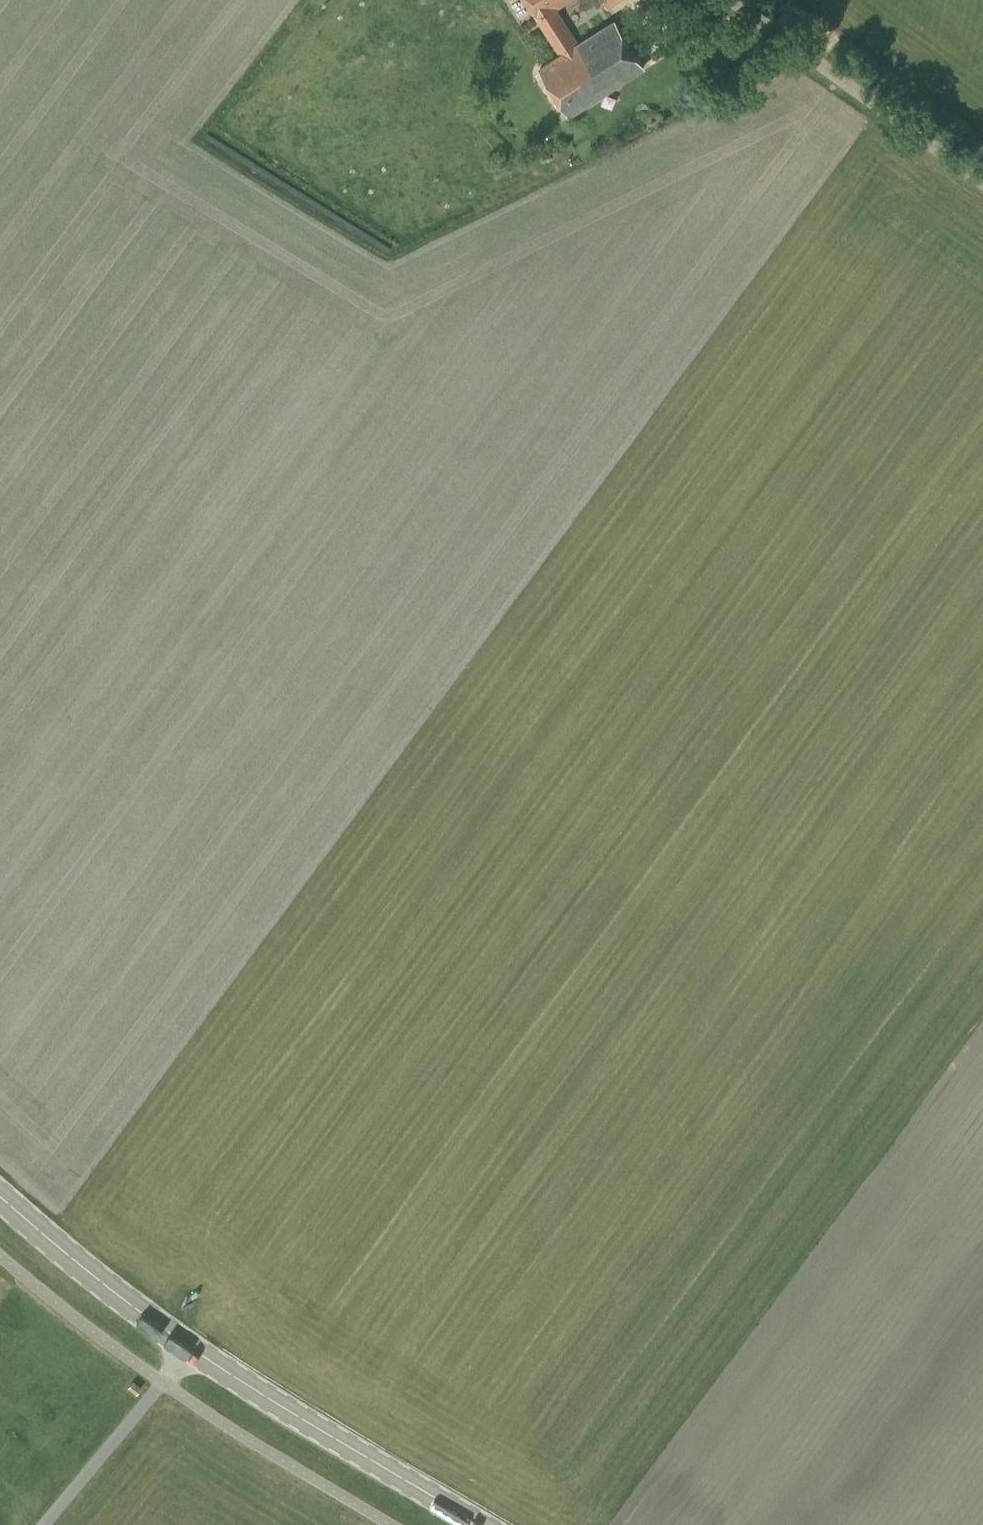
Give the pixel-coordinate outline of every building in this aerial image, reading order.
[(556,6),(566,0),(529,0),(563,53),(542,66),(571,111),(645,65),(616,19),(579,43),(556,6)]
